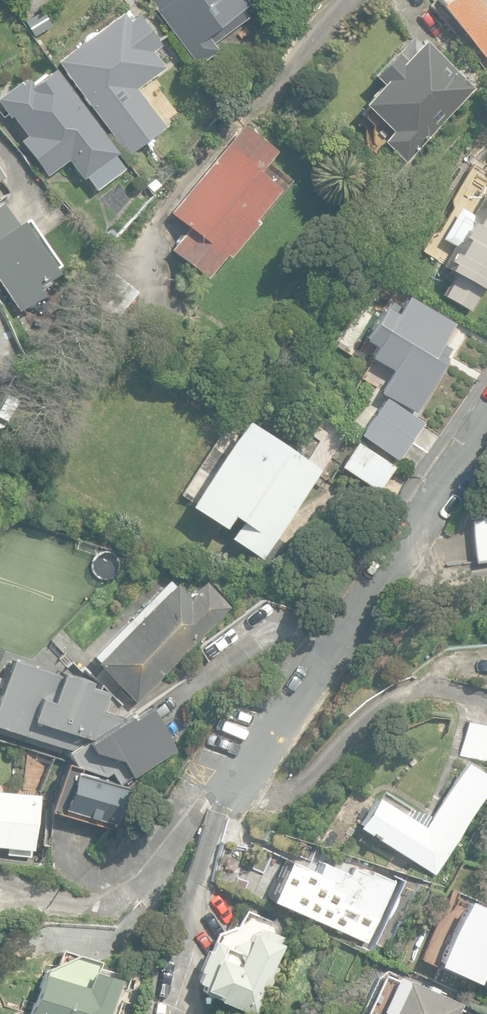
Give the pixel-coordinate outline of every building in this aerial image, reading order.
[(27,10),(43,0),(20,0),(27,10)] [(197,64),(217,49),(207,34),(248,3),(246,0),(148,0),(197,64)] [(440,3),(440,4),(486,60),(486,0),(438,0),(440,3)] [(418,17),(442,44),(456,32),(431,5),(418,17)] [(101,114),(113,130),(129,118),(116,102),(163,67),(151,51),(160,44),(137,14),(128,20),(122,11),(56,60),(97,117),(98,116),(101,114)] [(381,140),(404,162),(473,88),(453,69),(453,68),(455,67),(447,60),(445,62),(422,39),(403,59),(394,51),(372,75),(380,83),(362,103),(391,130),(381,140)] [(53,68),(32,84),(26,77),(20,82),(18,80),(0,94),(0,105),(9,117),(11,115),(27,135),(20,140),(47,175),(68,159),(82,178),(85,176),(95,190),(124,168),(113,154),(116,152),(53,68)] [(151,146),(159,156),(165,150),(171,155),(192,129),(174,114),(156,141),(151,146)] [(170,248),(204,276),(224,252),(228,255),(256,221),(252,217),(277,187),(256,170),(273,150),(241,124),(170,211),(169,212),(188,227),(170,248)] [(469,311),(482,287),(486,290),(486,191),(474,214),(461,207),(443,238),(454,245),(442,266),(455,273),(443,294),(442,295),(469,311)] [(2,201),(0,203),(0,285),(16,309),(41,294),(35,286),(56,271),(53,268),(59,264),(27,218),(22,222),(19,218),(15,221),(2,201)] [(90,286),(121,312),(139,291),(108,265),(90,286)] [(380,390),(415,411),(447,357),(436,351),(453,323),(405,294),(394,312),(382,305),(363,338),(376,345),(370,355),(393,369),(380,390)] [(360,433),(398,459),(424,422),(386,396),(360,433)] [(256,559),(280,574),(295,549),(276,537),(320,467),(243,419),(188,506),(220,526),(229,512),(240,519),(229,537),(258,556),(256,559)] [(340,465),(378,491),(394,466),(356,441),(340,465)] [(475,561),(486,560),(486,515),(471,517),(475,561)] [(95,661),(135,701),(231,606),(205,579),(189,595),(175,581),(95,661)] [(121,784),(166,759),(134,708),(122,716),(116,708),(103,703),(107,689),(88,684),(91,675),(51,663),(49,670),(2,655),(0,663),(0,730),(67,750),(78,764),(109,777),(114,774),(121,784)] [(486,758),(486,757),(486,725),(467,721),(461,754),(486,758)] [(435,876),(486,791),(486,774),(465,760),(430,816),(425,812),(412,808),(408,815),(376,795),(357,827),(435,876)] [(64,811),(116,828),(129,788),(74,770),(76,765),(63,761),(48,806),(64,811)] [(34,848),(40,794),(0,789),(0,845),(34,848)] [(212,879),(236,884),(245,845),(221,840),(212,879)] [(268,897),(367,942),(394,881),(372,871),(370,874),(353,867),(349,874),(321,862),(316,872),(286,858),(285,858),(268,897)] [(486,985),(486,907),(466,897),(436,962),(486,985)] [(253,1013),(255,1013),(276,966),(273,965),(283,943),(252,930),(237,963),(220,956),(225,945),(213,940),(208,954),(204,952),(194,973),(199,975),(195,984),(221,995),(219,999),(253,1013)] [(116,998),(124,1001),(129,987),(120,984),(122,979),(91,968),(86,985),(43,971),(29,1013),(111,1013),(116,998)] [(461,1003),(396,973),(380,1008),(389,1012),(388,1013),(456,1013),(461,1003)]
